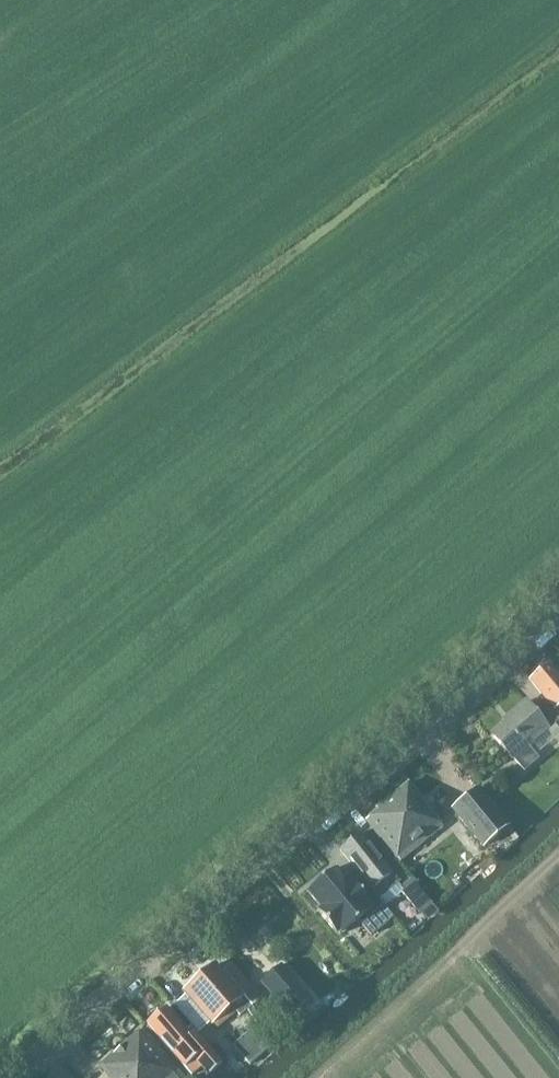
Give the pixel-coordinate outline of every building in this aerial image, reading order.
[(529,679),(554,709),(558,715),(558,676),(548,663),(529,679)] [(533,754),(553,737),(558,743),(558,723),(550,731),(525,702),(510,715),(512,717),(491,735),(511,758),(512,757),(524,771),(538,759),(533,754)] [(399,861),(442,827),(408,784),(376,809),(378,811),(366,821),(399,861)] [(479,788),(452,809),(482,847),(509,825),(479,788)] [(372,890),(392,873),(360,833),(340,849),(372,890)] [(366,931),(389,912),(372,891),(365,897),(348,876),(344,879),(332,863),(304,886),(317,902),(313,905),(328,924),(332,921),(334,923),(350,910),(366,931)] [(403,890),(400,893),(417,914),(431,903),(414,882),(403,890)] [(240,1017),(251,1006),(215,965),(184,992),(211,1023),(231,1006),(240,1017)] [(163,1005),(146,1020),(188,1067),(196,1060),(208,1074),(222,1062),(189,1027),(185,1031),(163,1005)] [(249,1065),(279,1039),(262,1019),(232,1045),(249,1065)] [(141,1029),(99,1066),(109,1077),(183,1077),(141,1029)]
